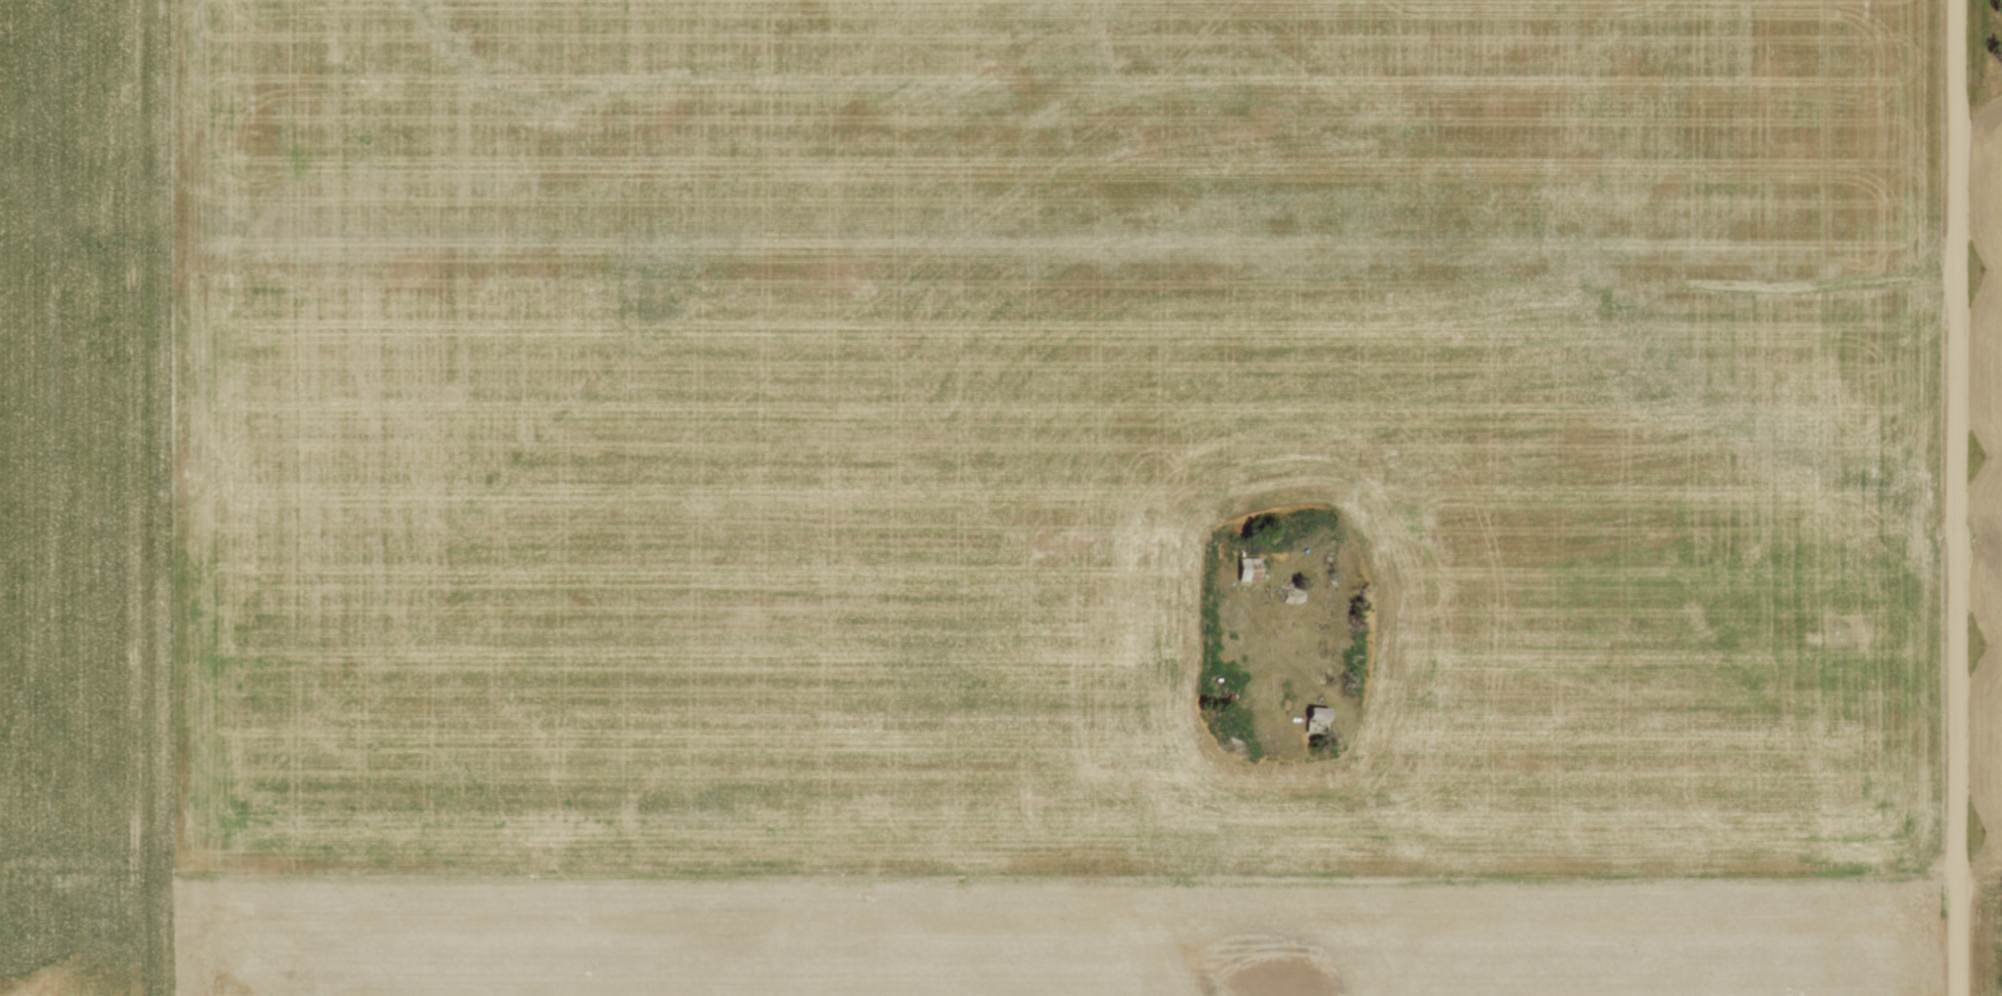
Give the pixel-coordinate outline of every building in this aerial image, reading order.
[(1260,582),(1260,558),(1239,558),(1239,582),(1260,582)] [(1300,590),(1282,590),(1282,601),(1300,601),(1300,590)] [(1327,709),(1308,709),(1308,727),(1327,727),(1327,709)]
